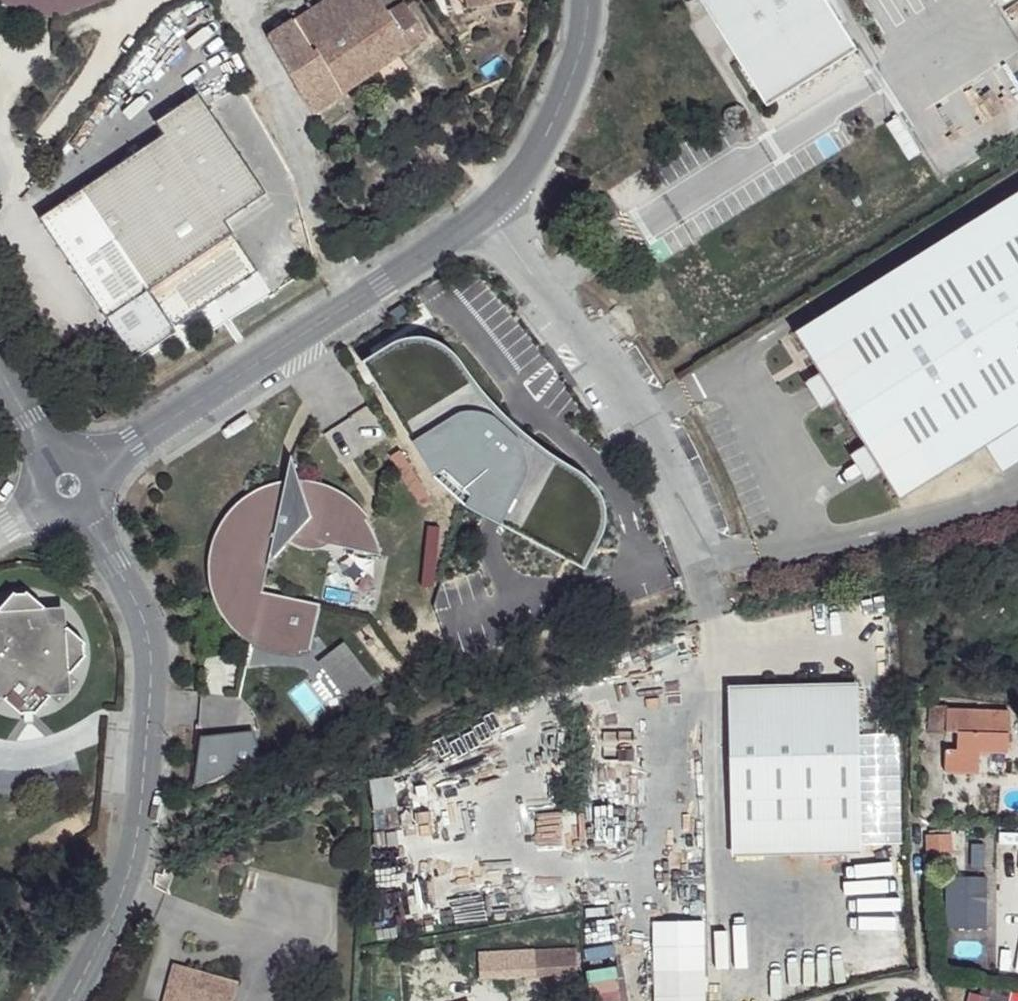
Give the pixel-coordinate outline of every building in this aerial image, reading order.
[(55,18),(110,0),(111,0),(0,0),(0,6),(55,18)] [(381,0),(322,0),(268,41),(312,111),(425,36),(403,3),(390,12),(381,0)] [(469,9),(520,5),(519,0),(468,0),(469,9)] [(765,117),(856,59),(821,0),(693,0),(765,117)] [(162,135),(41,227),(144,362),(183,332),(180,328),(262,269),(225,219),(266,188),(194,92),(153,123),(162,135)] [(801,337),(904,501),(995,448),(1017,433),(1017,201),(801,337)] [(396,340),(363,361),(434,478),(465,508),(584,571),(607,525),(607,509),(601,494),(585,472),(556,457),(497,407),(472,378),(456,354),(439,341),(415,334),(396,340)] [(995,448),(1011,476),(1017,471),(1017,433),(995,448)] [(280,652),(299,653),(316,653),(325,604),(266,592),(267,574),(276,554),(287,542),(294,545),(310,552),(334,546),(344,548),(381,551),(369,527),(356,511),(336,492),(321,484),(295,478),(284,454),(281,455),(283,481),(250,498),(229,520),(214,536),(213,555),(214,576),(218,600),(228,620),(240,633),(261,646),(280,652)] [(34,595),(17,591),(0,612),(0,695),(20,715),(40,717),(90,656),(87,641),(34,595)] [(350,704),(376,683),(344,643),(318,664),(350,704)] [(761,694),(763,724),(728,727),(734,854),(871,848),(864,689),(761,694)] [(763,724),(761,694),(727,696),(728,727),(763,724)] [(953,712),(932,710),(932,734),(961,737),(1012,739),(1012,733),(1009,718),(953,712)] [(1009,718),(1012,733),(1017,734),(1017,718),(1009,718)] [(199,779),(262,770),(256,730),(193,740),(199,779)] [(1014,759),(1012,739),(961,737),(962,758),(949,758),(950,780),(983,783),(986,759),(1014,759)] [(946,840),(929,840),(928,856),(947,854),(946,840)] [(985,877),(948,877),(948,930),(985,930),(985,877)] [(820,934),(831,984),(908,967),(897,917),(820,934)] [(434,950),(403,955),(405,963),(434,960),(434,950)] [(577,955),(484,955),(484,974),(578,971),(577,955)] [(173,977),(167,1000),(232,1000),(238,981),(186,968),(173,977)]
